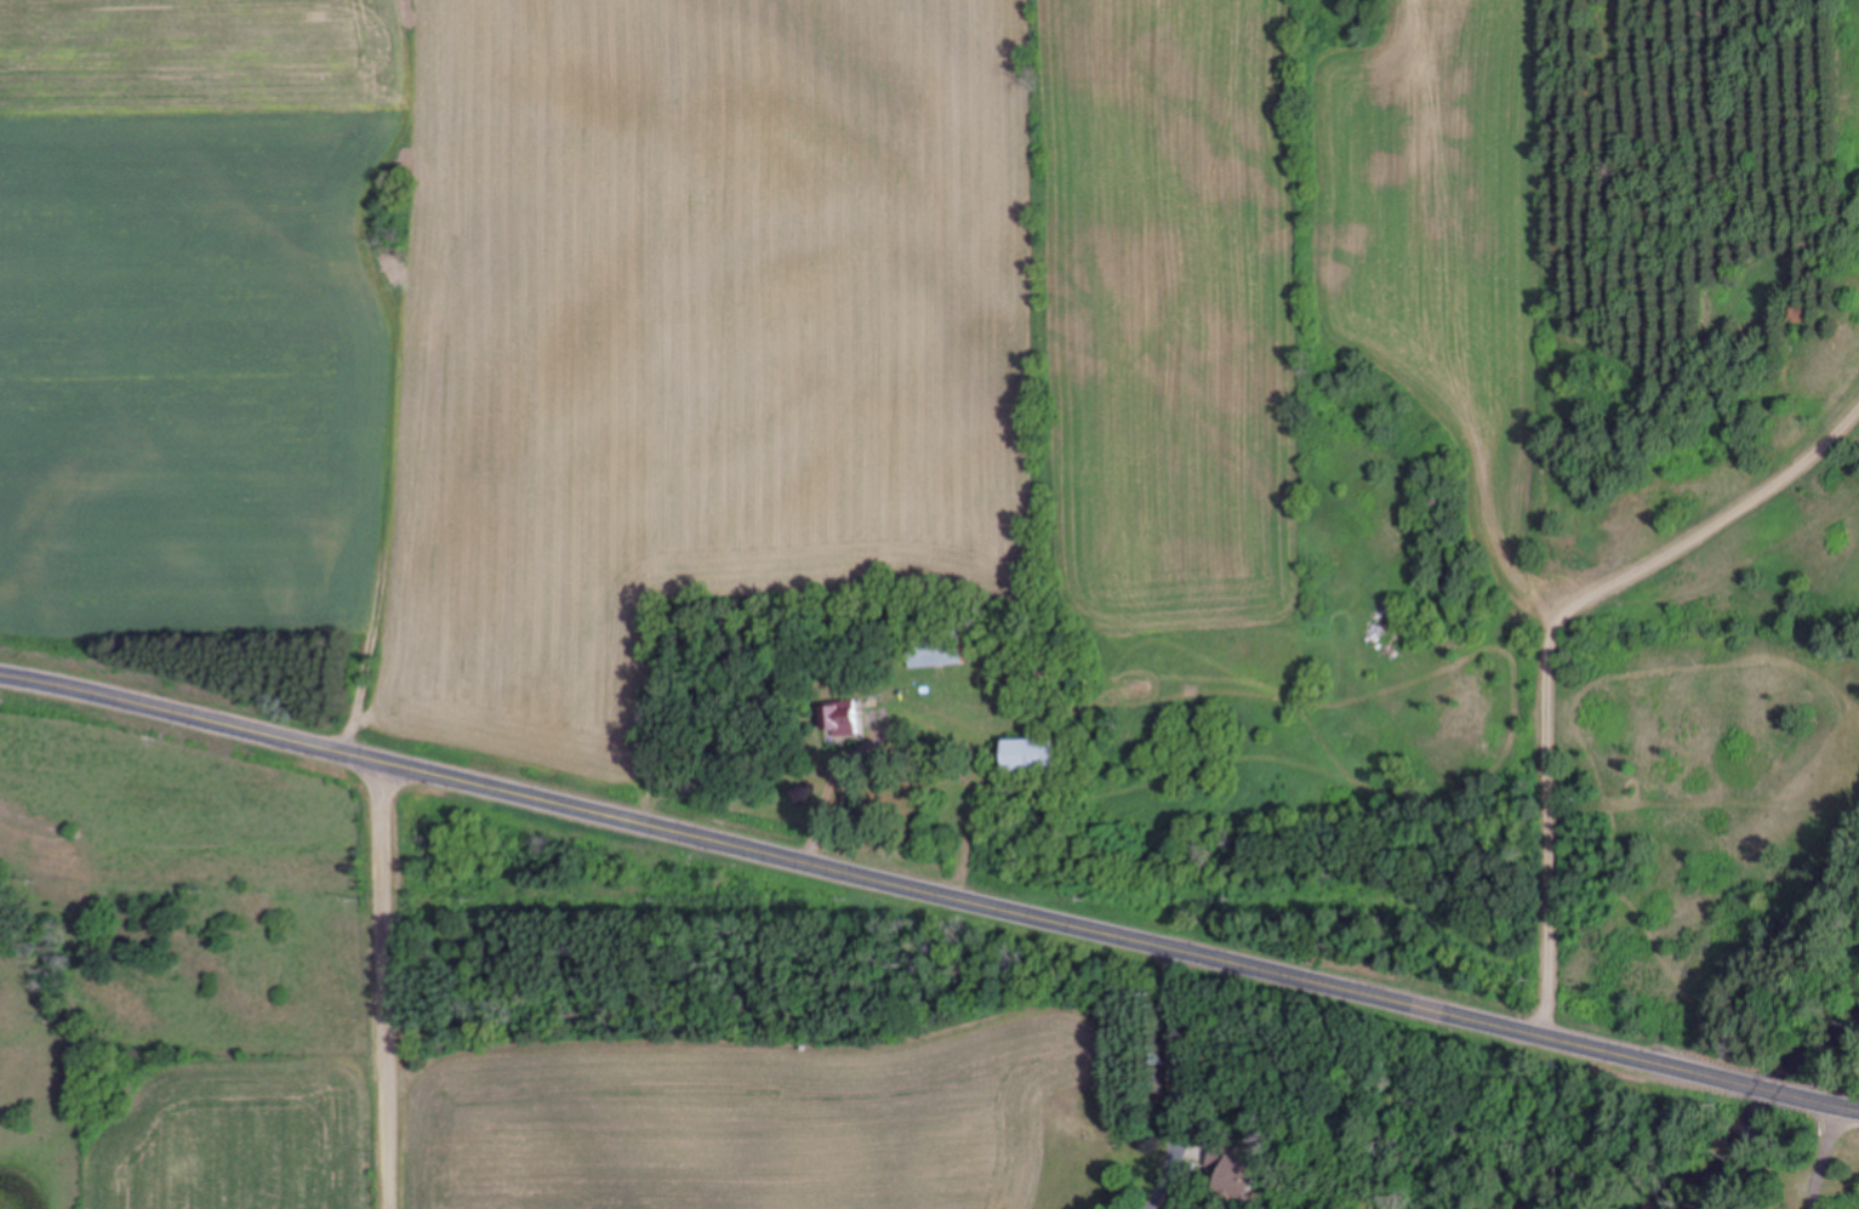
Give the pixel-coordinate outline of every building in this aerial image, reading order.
[(968,632),(913,632),(913,668),(968,668),(968,632)] [(829,704),(831,733),(866,731),(864,703),(829,704)] [(1015,771),(1071,771),(1071,740),(1015,740),(1015,771)] [(1238,1207),(1252,1166),(1234,1159),(1238,1146),(1212,1137),(1201,1168),(1210,1171),(1202,1194),(1238,1207)]
